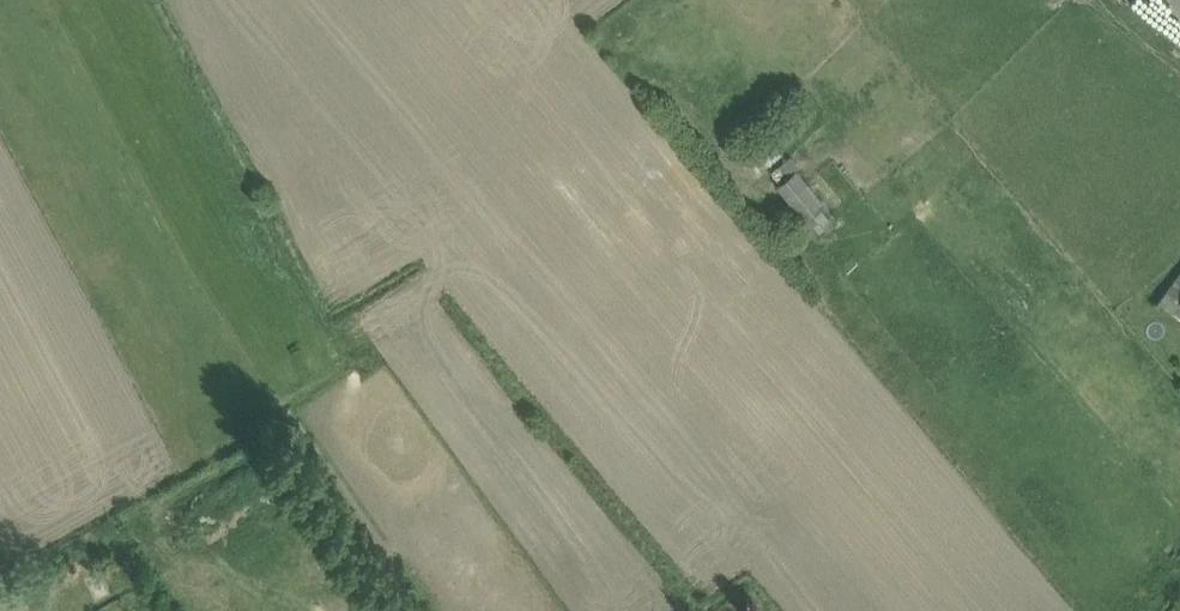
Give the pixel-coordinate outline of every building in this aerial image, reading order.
[(746,154),(760,170),(783,150),(769,134),(746,154)] [(797,167),(777,184),(818,234),(838,218),(797,167)] [(1159,299),(1179,315),(1179,270),(1159,299)]
